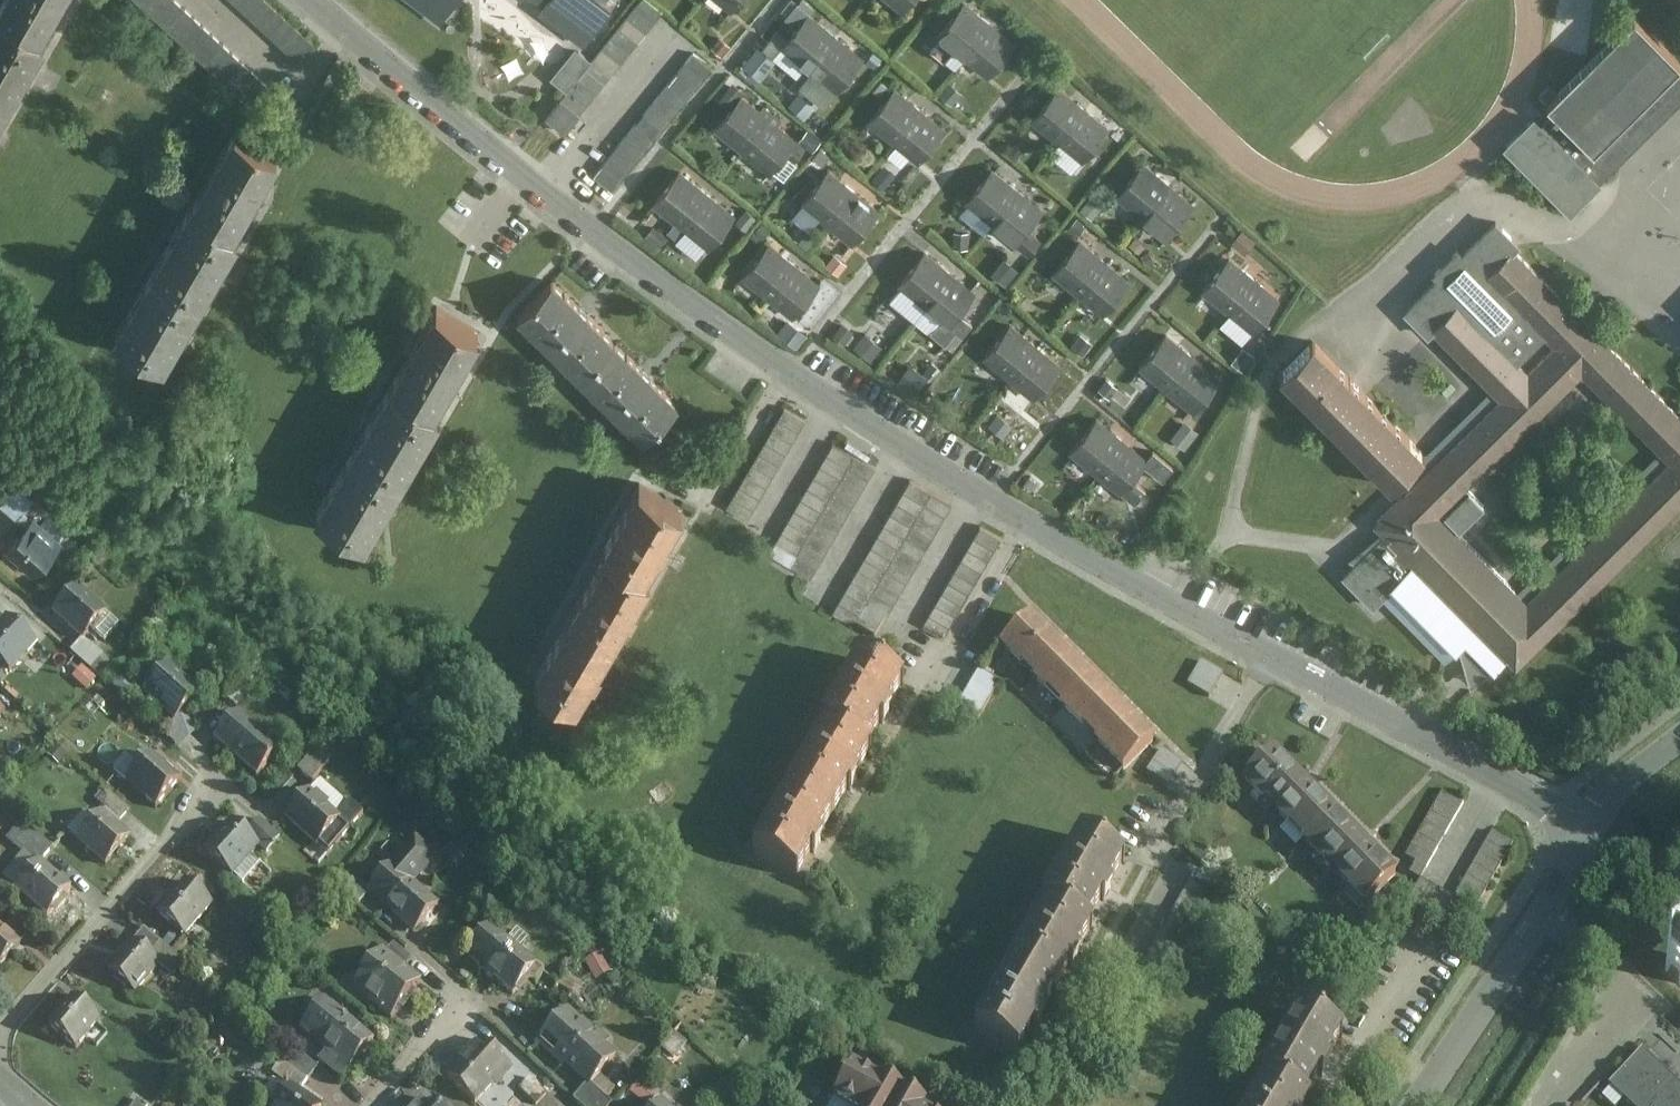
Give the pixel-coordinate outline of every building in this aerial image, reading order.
[(40,32),(58,0),(2,0),(0,3),(0,10),(40,32)] [(178,0),(146,0),(255,103),(270,87),(178,0)] [(267,0),(234,0),(298,62),(314,45),(267,0)] [(527,45),(569,0),(479,0),(527,45)] [(663,9),(651,0),(638,0),(546,114),(566,130),(663,9)] [(732,10),(740,0),(721,0),(732,10)] [(902,8),(909,0),(892,0),(902,8)] [(964,52),(992,20),(968,0),(962,0),(937,29),(964,52)] [(783,44),(809,65),(838,31),(812,9),(783,44)] [(10,103),(46,35),(40,32),(0,10),(0,96),(10,103)] [(1502,143),(1573,214),(1679,107),(1679,66),(1630,19),(1502,143)] [(992,20),(964,52),(990,74),(1017,42),(992,20)] [(838,31),(809,65),(838,90),(867,55),(838,31)] [(615,189),(713,66),(693,51),(595,173),(615,189)] [(867,119),(895,142),(924,106),(896,84),(867,119)] [(1032,120),(1057,141),(1085,108),(1060,87),(1032,120)] [(715,126),(741,148),(771,114),(745,92),(715,126)] [(10,103),(0,96),(0,119),(10,103)] [(924,106),(895,142),(921,162),(950,126),(924,106)] [(1085,108),(1057,141),(1082,162),(1110,129),(1085,108)] [(771,114),(741,148),(770,173),(800,139),(771,114)] [(227,124),(182,200),(230,228),(276,152),(227,124)] [(1114,193),(1139,215),(1169,182),(1144,160),(1114,193)] [(962,199),(988,221),(1017,188),(991,165),(962,199)] [(801,201),(827,222),(855,187),(829,167),(801,201)] [(654,202),(680,224),(709,190),(683,168),(654,202)] [(1169,182),(1139,215),(1164,237),(1194,204),(1169,182)] [(855,187),(827,222),(853,243),(881,208),(855,187)] [(1017,188),(988,221),(1013,243),(1042,210),(1017,188)] [(709,190),(680,224),(708,248),(737,214),(709,190)] [(605,199),(594,191),(589,198),(600,206),(605,199)] [(182,200),(144,263),(202,297),(237,233),(230,228),(182,200)] [(1277,370),(1401,496),(1371,525),(1379,533),(1347,561),(1445,659),(1462,639),(1493,671),(1506,659),(1514,666),(1679,508),(1679,413),(1513,248),(1520,242),(1494,219),(1461,251),(1458,247),(1431,273),(1435,276),(1402,309),(1489,390),(1425,453),(1309,337),(1277,370)] [(1052,273),(1077,294),(1105,260),(1080,239),(1052,273)] [(743,276),(768,296),(796,261),(771,241),(743,276)] [(897,284),(920,304),(948,272),(925,252),(897,284)] [(1201,290),(1227,312),(1255,279),(1229,257),(1201,290)] [(1105,260),(1077,294),(1102,315),(1130,281),(1105,260)] [(796,261),(768,296),(793,317),(822,281),(796,261)] [(106,326),(164,361),(202,297),(144,263),(106,326)] [(948,272),(920,304),(945,325),(973,293),(948,272)] [(579,372),(617,336),(559,275),(521,312),(579,372)] [(1255,279),(1227,312),(1253,334),(1281,301),(1255,279)] [(391,381),(434,405),(478,333),(436,308),(391,381)] [(981,357),(1007,378),(1036,344),(1010,322),(981,357)] [(1134,364),(1165,389),(1193,355),(1163,330),(1134,364)] [(869,358),(880,345),(867,334),(856,346),(869,358)] [(679,401),(617,336),(579,372),(641,437),(679,401)] [(1036,344),(1007,378),(1032,400),(1061,365),(1036,344)] [(1193,355),(1165,389),(1193,413),(1221,378),(1193,355)] [(352,445),(402,475),(439,408),(434,405),(391,381),(352,445)] [(744,518),(801,421),(782,410),(725,507),(744,518)] [(1072,454),(1095,474),(1124,441),(1100,421),(1072,454)] [(1175,446),(1196,445),(1196,433),(1174,434),(1175,446)] [(1124,441),(1095,474),(1118,493),(1147,460),(1124,441)] [(315,507),(364,537),(402,475),(352,445),(315,507)] [(806,579),(868,470),(829,448),(767,557),(806,579)] [(605,543),(646,565),(684,504),(635,475),(598,540),(605,543)] [(15,483),(3,505),(23,516),(35,494),(15,483)] [(868,641),(945,510),(906,487),(828,618),(868,641)] [(28,519),(2,548),(32,574),(58,545),(28,519)] [(944,637),(999,538),(978,526),(924,626),(944,637)] [(567,609),(612,637),(651,569),(646,565),(605,543),(567,609)] [(75,584),(50,612),(80,639),(105,611),(75,584)] [(530,670),(575,698),(612,637),(567,609),(530,670)] [(1087,677),(1025,614),(994,644),(1057,707),(1087,677)] [(0,621),(0,663),(8,671),(34,643),(5,616),(0,621)] [(93,667),(105,653),(84,636),(72,650),(93,667)] [(829,721),(868,745),(905,681),(861,655),(823,718),(829,721)] [(1222,674),(1200,662),(1187,683),(1209,696),(1222,674)] [(167,664),(141,693),(171,720),(197,691),(167,664)] [(1001,682),(980,669),(960,703),(981,716),(1001,682)] [(1148,739),(1087,677),(1057,707),(1118,769),(1148,739)] [(235,706),(253,686),(243,678),(226,698),(235,706)] [(234,712),(211,739),(255,776),(277,749),(234,712)] [(793,781),(838,809),(875,748),(868,745),(829,721),(793,781)] [(310,780),(330,757),(317,746),(297,769),(310,780)] [(1333,813),(1269,749),(1238,779),(1302,844),(1333,813)] [(1181,764),(1159,750),(1146,771),(1167,785),(1181,764)] [(148,753),(123,782),(154,809),(179,780),(148,753)] [(752,850),(798,877),(838,809),(793,781),(752,850)] [(309,789),(282,818),(326,856),(362,815),(347,802),(337,812),(309,789)] [(1410,873),(1420,878),(1464,802),(1442,790),(1405,856),(1416,862),(1410,873)] [(99,812),(115,825),(129,810),(106,791),(97,802),(104,808),(99,812)] [(99,812),(74,841),(103,866),(128,837),(115,825),(99,812)] [(1396,876),(1333,813),(1302,844),(1365,907),(1396,876)] [(258,818),(244,833),(259,846),(266,852),(280,837),(258,818)] [(232,876),(259,846),(244,833),(229,820),(202,850),(232,876)] [(6,839),(36,861),(49,846),(21,822),(6,839)] [(1476,909),(1513,842),(1492,830),(1454,898),(1476,909)] [(1053,904),(1092,925),(1129,862),(1084,837),(1046,900),(1053,904)] [(367,893),(414,933),(441,901),(420,883),(441,859),(419,840),(398,864),(395,861),(367,893)] [(36,861),(12,889),(44,917),(68,890),(36,861)] [(1441,920),(1454,898),(1420,878),(1407,900),(1441,920)] [(184,936),(211,904),(182,880),(155,912),(184,936)] [(1016,966),(1060,994),(1098,930),(1092,925),(1053,904),(1016,966)] [(489,926),(465,955),(512,994),(536,965),(489,926)] [(0,929),(0,962),(16,943),(0,929)] [(133,994),(159,964),(132,941),(106,971),(133,994)] [(379,951),(349,990),(390,1021),(420,982),(404,969),(409,963),(390,947),(385,955),(379,951)] [(1662,973),(1679,989),(1679,953),(1662,973)] [(980,1028),(1023,1055),(1060,994),(1016,966),(980,1028)] [(76,1048),(99,1020),(71,998),(48,1026),(76,1048)] [(322,1001),(298,1030),(327,1053),(320,1062),(342,1079),(373,1042),(322,1001)] [(619,1055),(567,1011),(537,1047),(585,1087),(589,1090),(591,1087),(619,1055)] [(1264,1077),(1301,1103),(1337,1038),(1294,1011),(1256,1073),(1264,1077)] [(300,1089),(318,1067),(279,1034),(261,1056),(300,1089)] [(514,1072),(481,1039),(445,1074),(478,1105),(480,1105),(514,1072)] [(1610,1087),(1631,1105),(1679,1105),(1679,1087),(1642,1053),(1610,1087)] [(834,1099),(847,1105),(867,1105),(882,1080),(881,1080),(854,1064),(834,1099)] [(1301,1103),(1264,1077),(1246,1105),(1305,1105),(1301,1103)] [(904,1091),(883,1078),(882,1078),(881,1080),(882,1080),(867,1105),(895,1105),(904,1091)] [(651,1104),(658,1095),(639,1080),(632,1090),(651,1104)] [(272,1105),(321,1105),(288,1083),(272,1105)] [(591,1087),(589,1090),(585,1087),(572,1101),(579,1105),(611,1105),(591,1087)] [(895,1105),(925,1105),(927,1103),(926,1103),(904,1091),(895,1105)] [(428,1097),(420,1105),(438,1105),(428,1097)]
